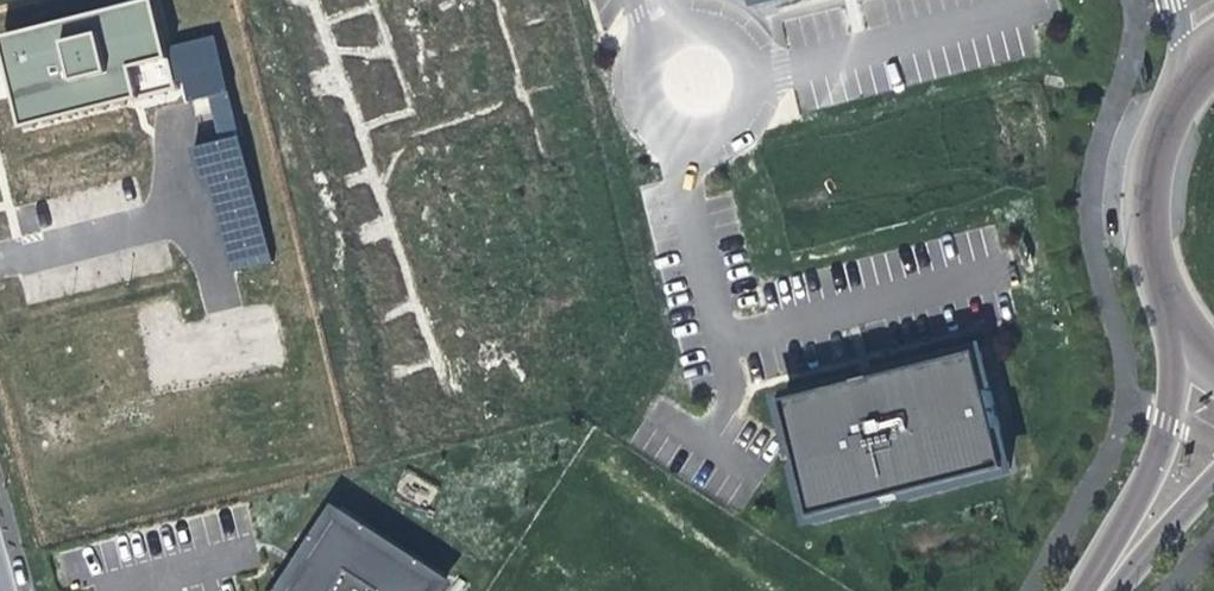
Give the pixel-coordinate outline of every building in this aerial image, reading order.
[(143,100),(130,41),(124,11),(2,42),(18,97),(31,143),(87,130),(84,115),(143,100)] [(167,33),(130,41),(143,100),(180,92),(167,33)] [(231,272),(271,260),(233,135),(193,146),(231,272)] [(58,235),(90,226),(81,190),(47,198),(58,235)] [(784,402),(813,519),(882,502),(881,495),(908,488),(910,495),(1009,471),(980,353),(880,378),(882,385),(854,392),(852,385),(784,402)] [(336,505),(299,563),(280,590),(453,590),(458,584),(336,505)]
